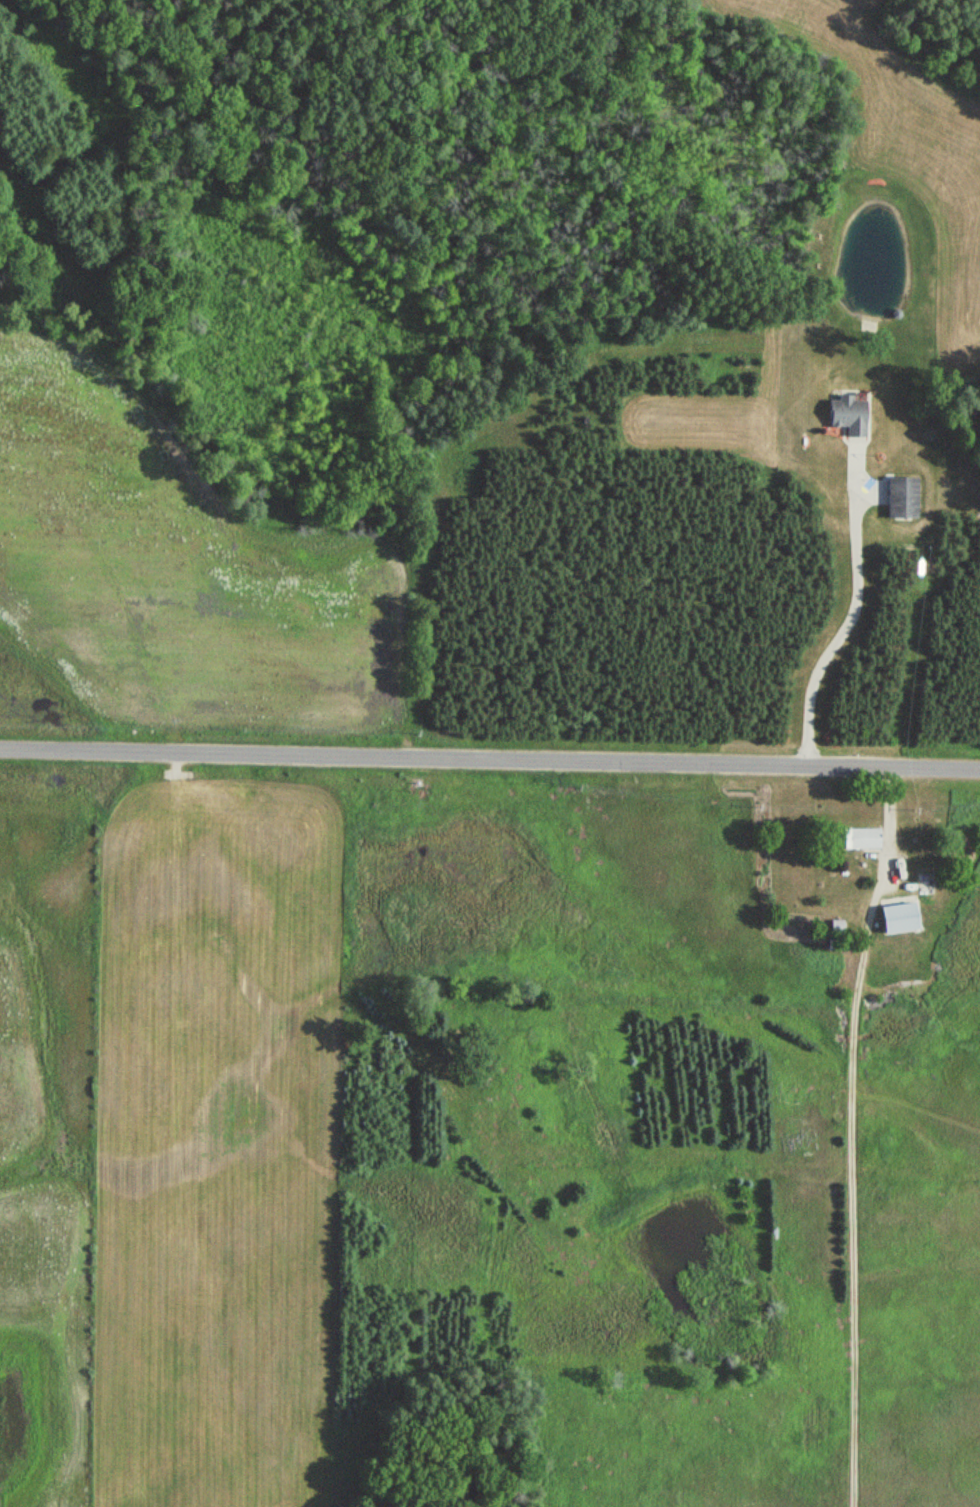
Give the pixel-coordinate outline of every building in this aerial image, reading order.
[(844,439),(864,439),(864,402),(850,401),(850,397),(836,396),(836,402),(827,402),(826,428),(844,428),(844,439)] [(916,479),(886,479),(886,520),(916,520),(916,479)] [(881,850),(881,830),(835,830),(835,850),(881,850)] [(917,893),(930,894),(931,874),(917,874),(917,893)] [(878,906),(879,933),(914,932),(913,904),(878,906)]
